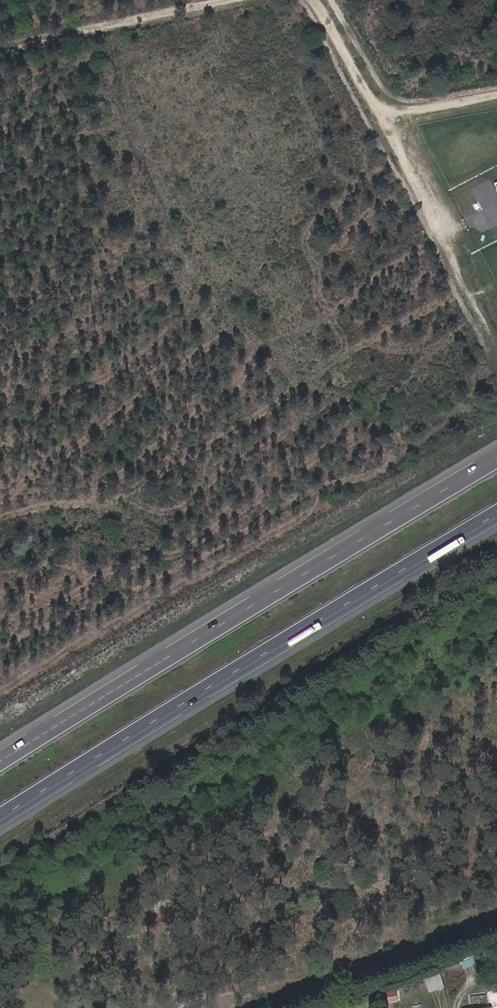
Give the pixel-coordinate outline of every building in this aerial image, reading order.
[(428,975),(430,989),(446,986),(443,973),(428,975)]
